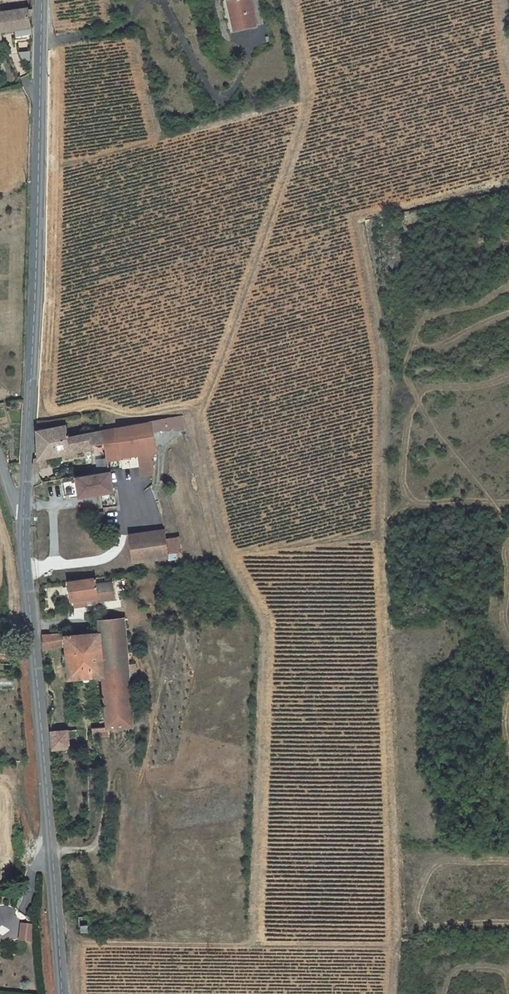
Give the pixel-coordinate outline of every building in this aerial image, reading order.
[(249,0),(228,0),(226,0),(234,31),(255,26),(249,0)] [(14,29),(15,40),(31,38),(30,24),(26,8),(0,12),(0,32),(14,29)] [(106,444),(110,463),(141,458),(144,479),(156,477),(149,435),(173,431),(174,434),(183,432),(181,419),(172,421),(171,418),(104,430),(106,444)] [(90,447),(106,444),(104,430),(69,436),(66,424),(36,428),(36,466),(37,470),(45,467),(44,459),(90,452),(90,447)] [(62,480),(65,497),(80,495),(80,498),(114,492),(111,472),(62,480)] [(119,530),(117,506),(103,507),(105,525),(119,530)] [(171,558),(170,555),(184,554),(182,537),(168,538),(167,531),(130,535),(134,563),(171,558)] [(95,579),(70,582),(72,602),(83,600),(83,605),(97,604),(97,602),(113,600),(111,584),(96,586),(95,579)] [(107,727),(133,725),(124,619),(100,621),(101,633),(66,637),(65,633),(42,635),(43,652),(65,650),(68,681),(103,678),(107,727)] [(109,746),(107,727),(93,729),(93,739),(100,738),(101,746),(109,746)] [(69,730),(51,733),(53,750),(71,748),(69,730)] [(89,932),(88,917),(79,918),(80,926),(82,925),(82,932),(89,932)] [(33,941),(34,924),(19,924),(19,941),(33,941)]
